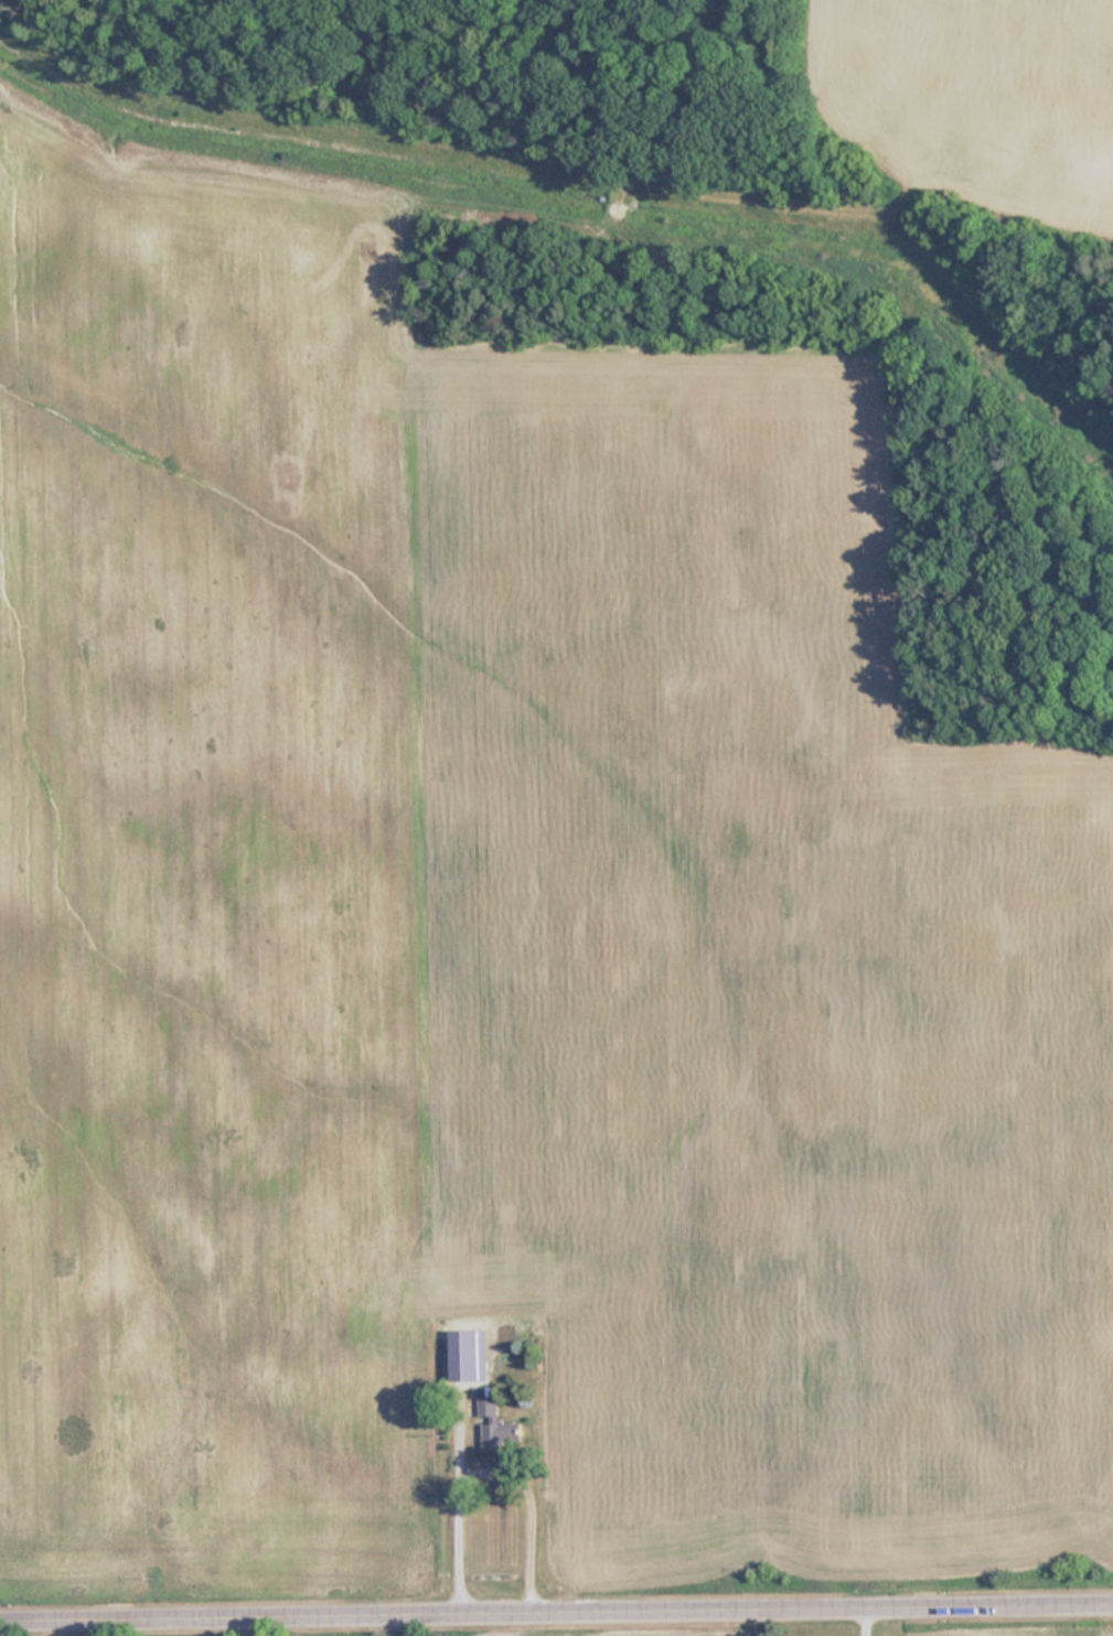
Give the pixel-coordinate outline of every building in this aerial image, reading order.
[(481,1450),(520,1450),(519,1424),(497,1424),(496,1388),(487,1388),(487,1396),(480,1396),(481,1450)]
